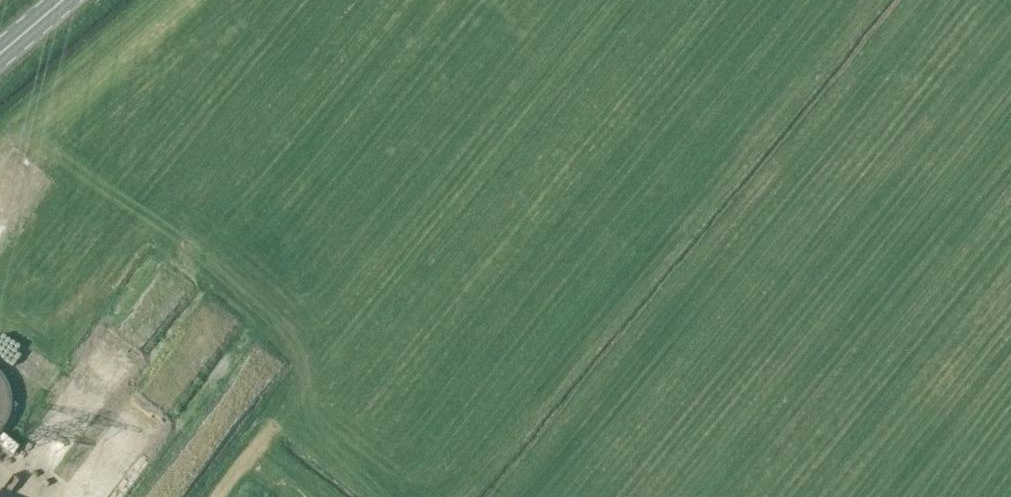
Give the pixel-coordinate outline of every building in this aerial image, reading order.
[(0,434),(4,429),(6,425),(8,420),(10,415),(11,410),(12,404),(11,397),(10,391),(8,385),(5,379),(1,374),(0,372),(0,434)]
